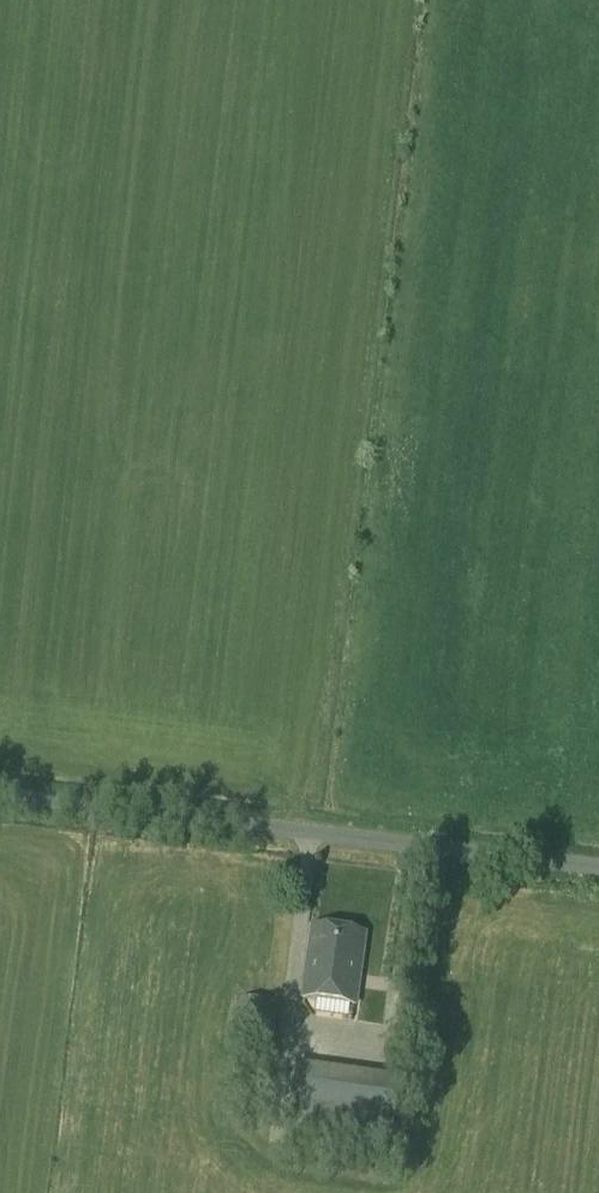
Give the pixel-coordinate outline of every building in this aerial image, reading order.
[(355,1006),(364,935),(314,928),(304,999),(355,1006)] [(271,1052),(277,1004),(240,1000),(234,1048),(271,1052)] [(368,1084),(296,1074),(285,1149),(387,1164),(399,1080),(369,1076),(368,1084)]
